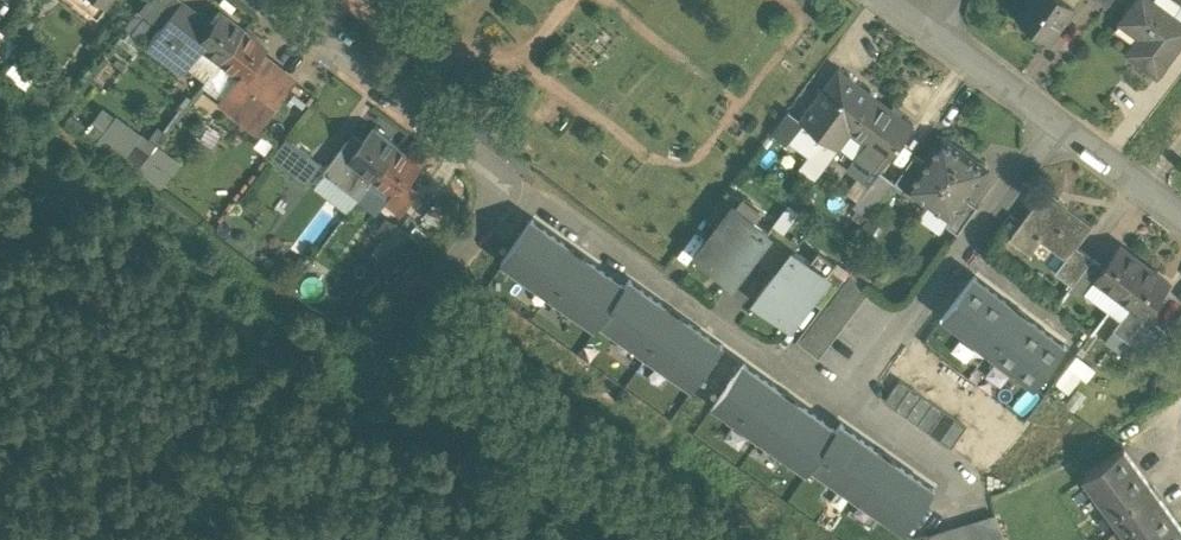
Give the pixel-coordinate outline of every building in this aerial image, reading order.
[(199,14),(180,0),(159,28),(178,42),(199,14)] [(1020,15),(1051,36),(1072,5),(1064,0),(1030,0),(1020,15)] [(1156,0),(1136,0),(1124,16),(1143,31),(1127,52),(1157,75),(1180,44),(1180,19),(1156,0)] [(209,23),(204,30),(193,22),(177,43),(194,56),(200,47),(219,61),(243,29),(219,10),(209,23)] [(178,42),(159,28),(147,45),(182,72),(194,56),(177,43),(193,22),(204,30),(209,23),(199,14),(178,42)] [(268,47),(244,28),(243,29),(219,61),(218,62),(236,76),(218,99),(256,128),(293,79),(270,61),(266,67),(258,61),(268,47)] [(875,97),(838,68),(800,118),(800,119),(804,122),(825,138),(838,148),(841,144),(851,131),(850,130),(875,97)] [(914,126),(875,97),(850,130),(851,131),(841,144),(857,156),(867,143),(888,159),(914,126)] [(154,145),(105,107),(96,118),(105,126),(97,138),(137,168),(154,145)] [(790,110),(773,132),(788,143),(804,122),(800,119),(800,118),(790,110)] [(373,127),(364,139),(353,131),(324,171),(359,198),(374,178),(398,146),(373,127)] [(925,161),(909,184),(910,185),(930,199),(928,203),(929,203),(963,154),(955,147),(954,144),(944,137),(942,137),(925,161)] [(838,148),(825,138),(813,154),(826,164),(838,148)] [(158,141),(140,165),(164,184),(182,159),(158,141)] [(888,159),(867,143),(857,156),(878,172),(879,172),(880,170),(888,159)] [(422,164),(398,146),(374,178),(392,192),(386,200),(402,212),(417,192),(407,183),(422,164)] [(894,180),(893,182),(906,191),(910,185),(909,184),(925,161),(913,153),(894,180)] [(963,154),(929,203),(949,218),(951,219),(967,197),(984,173),(983,170),(975,164),(972,165),(963,158),(965,155),(963,154)] [(321,164),(308,155),(293,175),(305,185),(321,164)] [(878,172),(857,156),(850,167),(870,182),(878,172)] [(894,180),(880,170),(879,172),(878,172),(870,182),(885,193),(893,182),(894,180)] [(870,182),(854,205),(869,216),(885,193),(870,182)] [(1092,224),(1056,197),(1057,195),(1047,187),(1009,237),(1030,252),(1040,238),(1065,257),(1067,258),(1076,245),(1092,224)] [(740,200),(728,191),(706,219),(717,228),(735,205),(736,206),(740,200)] [(967,197),(951,219),(949,218),(944,225),(958,234),(979,204),(967,197)] [(736,206),(735,205),(717,228),(698,253),(733,280),(752,254),(770,231),(768,230),(736,206)] [(718,345),(630,282),(631,280),(630,279),(625,286),(533,221),(534,219),(532,217),(502,260),(504,261),(505,259),(595,323),(593,324),(596,326),(601,319),(691,383),(690,385),(692,387),(722,344),(720,343),(718,345)] [(397,220),(374,244),(389,257),(411,232),(397,220)] [(786,234),(773,225),(768,230),(770,231),(752,254),(764,263),(786,234)] [(798,244),(786,234),(764,263),(776,272),(793,249),(794,250),(798,244)] [(1076,245),(1067,258),(1065,257),(1056,270),(1073,283),(1092,257),(1076,245)] [(1120,245),(1096,278),(1120,296),(1144,263),(1120,245)] [(794,250),(793,249),(776,272),(756,297),(791,324),(811,298),(828,275),(827,274),(794,250)] [(1170,282),(1144,263),(1120,296),(1133,305),(1146,315),(1147,314),(1170,282)] [(831,269),(827,274),(828,275),(811,298),(822,306),(843,278),(831,269)] [(848,272),(797,340),(819,356),(870,289),(848,272)] [(1064,347),(974,278),(945,315),(1035,384),(1064,347)] [(1146,315),(1133,305),(1115,329),(1147,353),(1165,327),(1147,314),(1146,315)] [(931,488),(841,424),(842,422),(840,421),(835,429),(745,365),(746,364),(744,363),(734,376),(733,375),(728,383),(729,384),(714,404),(716,405),(718,404),(807,467),(806,469),(808,470),(813,463),(904,527),(903,528),(905,529),(934,487),(933,486),(931,488)] [(965,425),(900,380),(885,401),(951,446),(965,425)] [(1124,450),(1126,449),(1125,448),(1084,477),(1085,478),(1086,477),(1131,539),(1180,539),(1180,530),(1124,450)] [(926,535),(927,539),(1005,539),(995,514),(926,535)]
